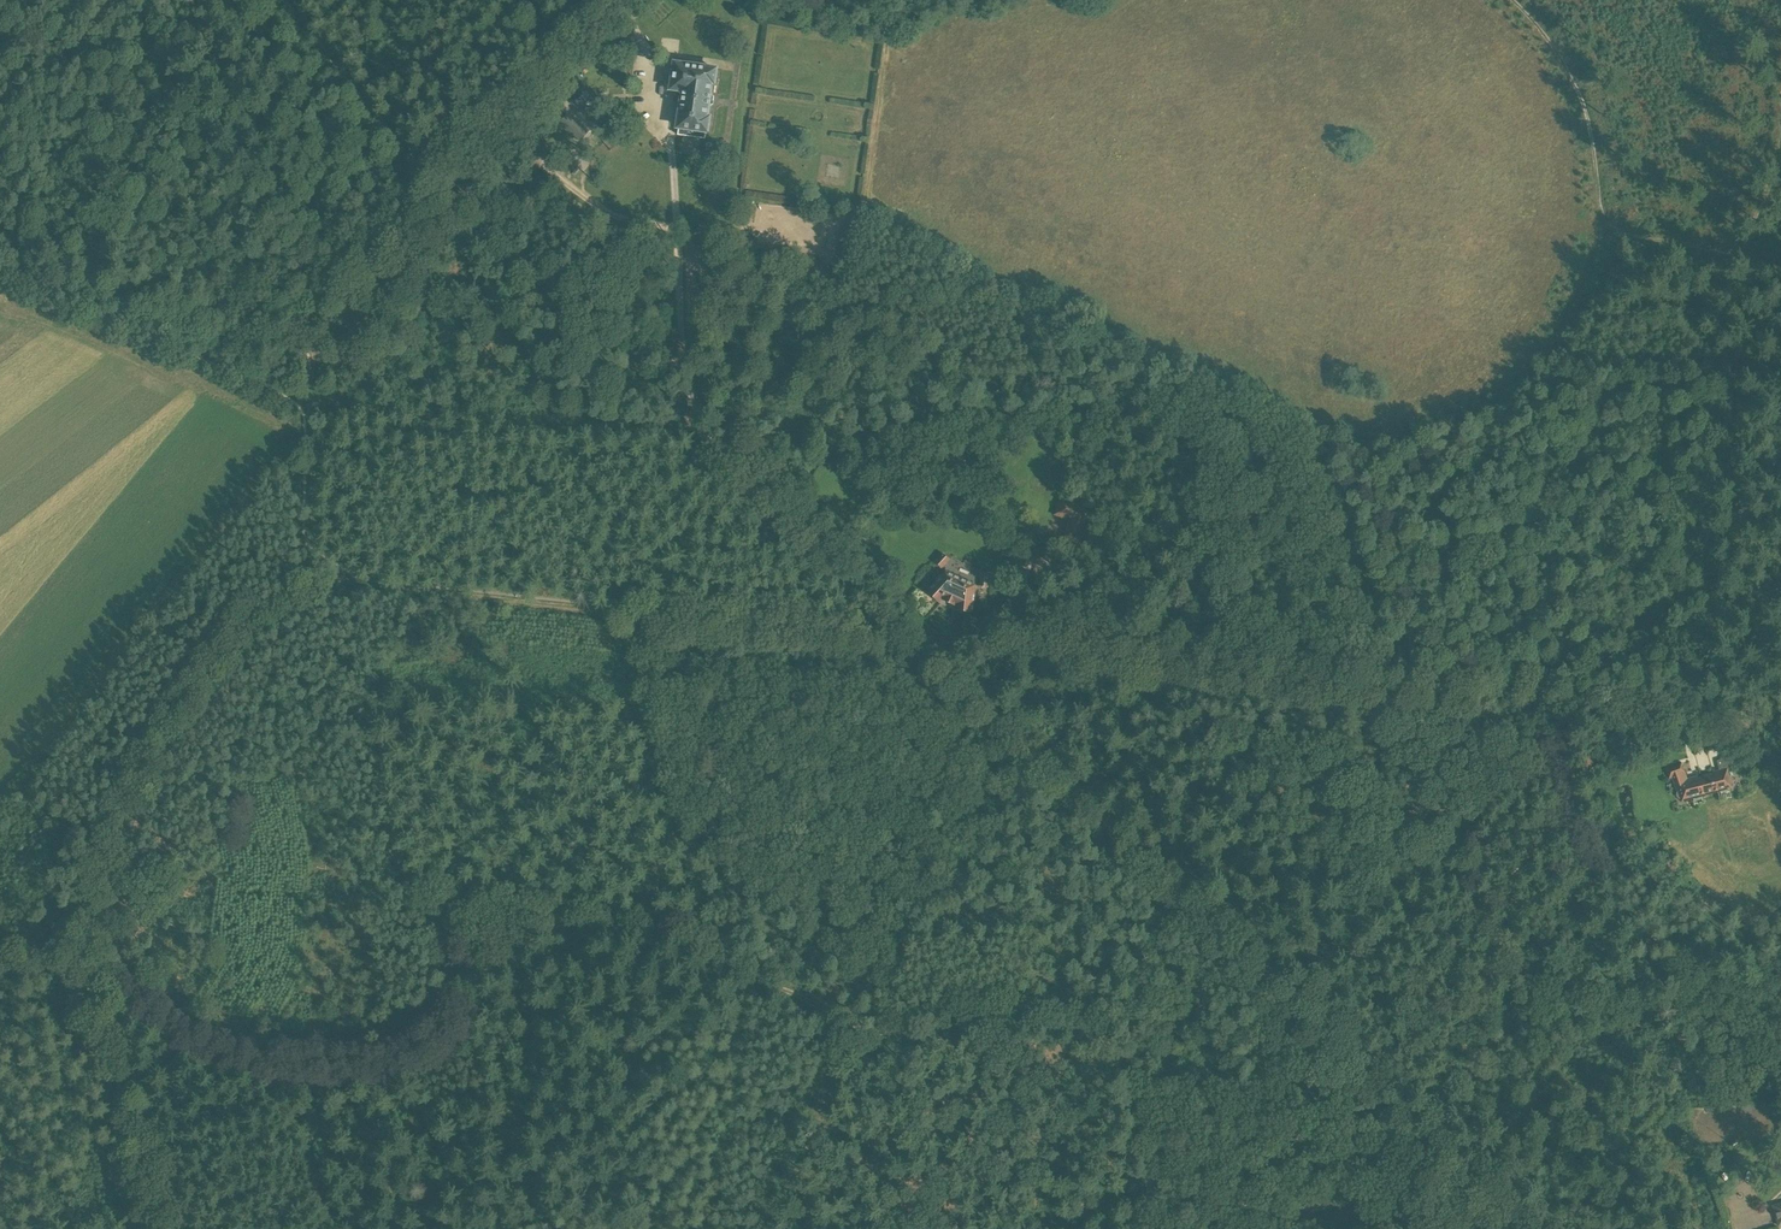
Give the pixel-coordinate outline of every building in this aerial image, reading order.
[(714,83),(714,80),(716,79),(717,75),(715,73),(716,69),(675,63),(673,76),(669,79),(669,85),(672,89),(684,91),(678,128),(679,128),(678,135),(706,139),(707,128),(709,127),(710,123),(709,121),(709,118),(707,117),(712,83),(714,83)] [(586,111),(596,97),(580,86),(570,100),(586,111)] [(576,135),(583,126),(567,115),(561,123),(576,135)] [(577,168),(569,160),(563,166),(571,174),(577,168)] [(523,192),(531,182),(517,171),(509,182),(523,192)] [(951,482),(966,464),(957,457),(942,474),(951,482)] [(1096,484),(1104,464),(1093,460),(1085,480),(1096,484)] [(1070,520),(1063,538),(1079,544),(1092,511),(1062,499),(1057,510),(1072,516),(1070,520)] [(942,569),(949,560),(944,555),(936,563),(942,569)] [(972,612),(975,585),(946,572),(928,592),(940,603),(943,600),(957,606),(956,611),(972,612)] [(988,588),(989,576),(982,574),(980,586),(988,588)] [(1699,751),(1715,746),(1721,745),(1718,735),(1696,741),(1699,751)] [(1649,753),(1663,748),(1660,742),(1647,747),(1649,753)] [(1736,768),(1733,757),(1733,756),(1732,756),(1731,755),(1730,755),(1721,758),(1722,759),(1718,760),(1717,760),(1717,761),(1717,762),(1718,769),(1719,769),(1719,770),(1720,770),(1721,770),(1722,770),(1722,771),(1687,780),(1680,764),(1666,769),(1670,779),(1673,778),(1682,800),(1731,787),(1727,770),(1725,770),(1725,769),(1735,767),(1735,768),(1736,768)] [(1773,1206),(1778,1226),(1780,1225),(1780,1204),(1773,1206)]
